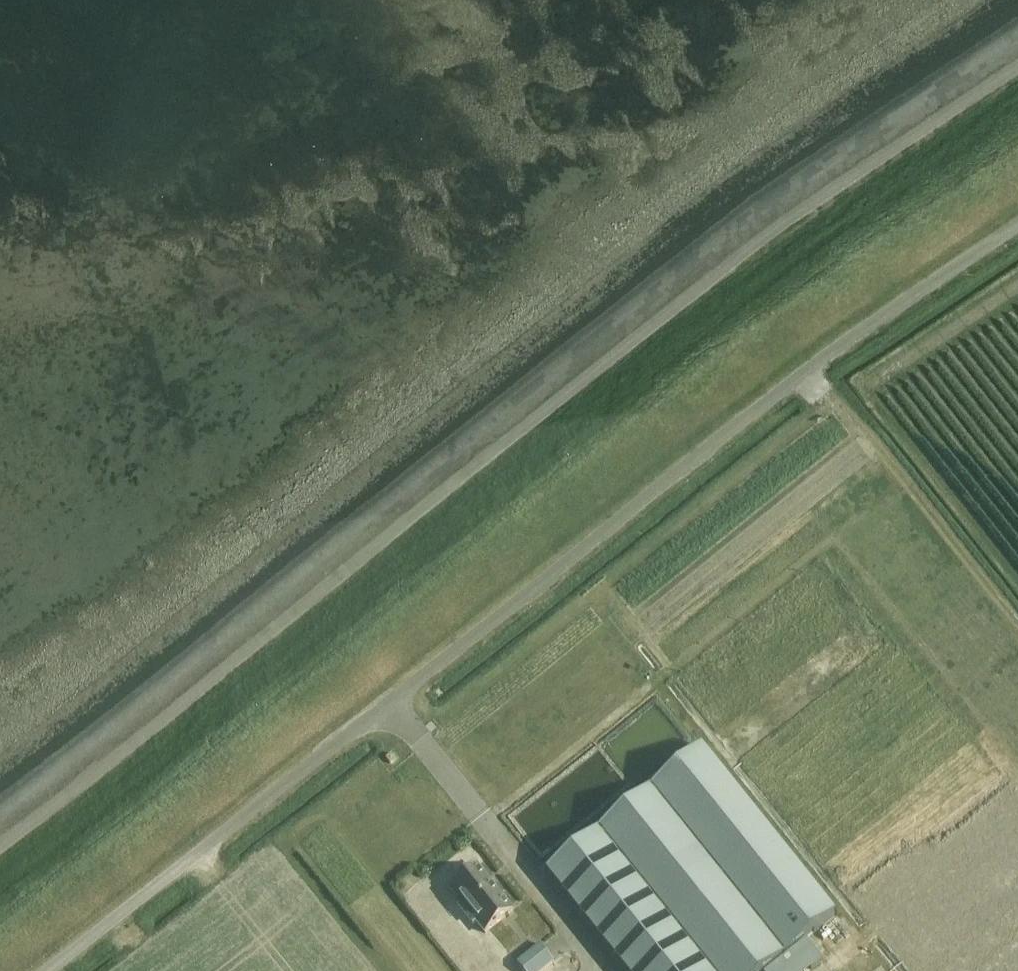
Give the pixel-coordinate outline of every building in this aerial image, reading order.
[(621,970),(806,970),(820,960),(804,939),(836,913),(701,746),(543,874),(621,970)] [(478,865),(448,889),(457,901),(454,904),(471,924),(474,922),(484,934),(514,910),(478,865)] [(533,920),(510,938),(522,954),(545,936),(533,920)] [(553,963),(539,945),(515,964),(520,970),(542,970),(553,963)] [(892,958),(879,968),(882,970),(901,970),(892,958)]
